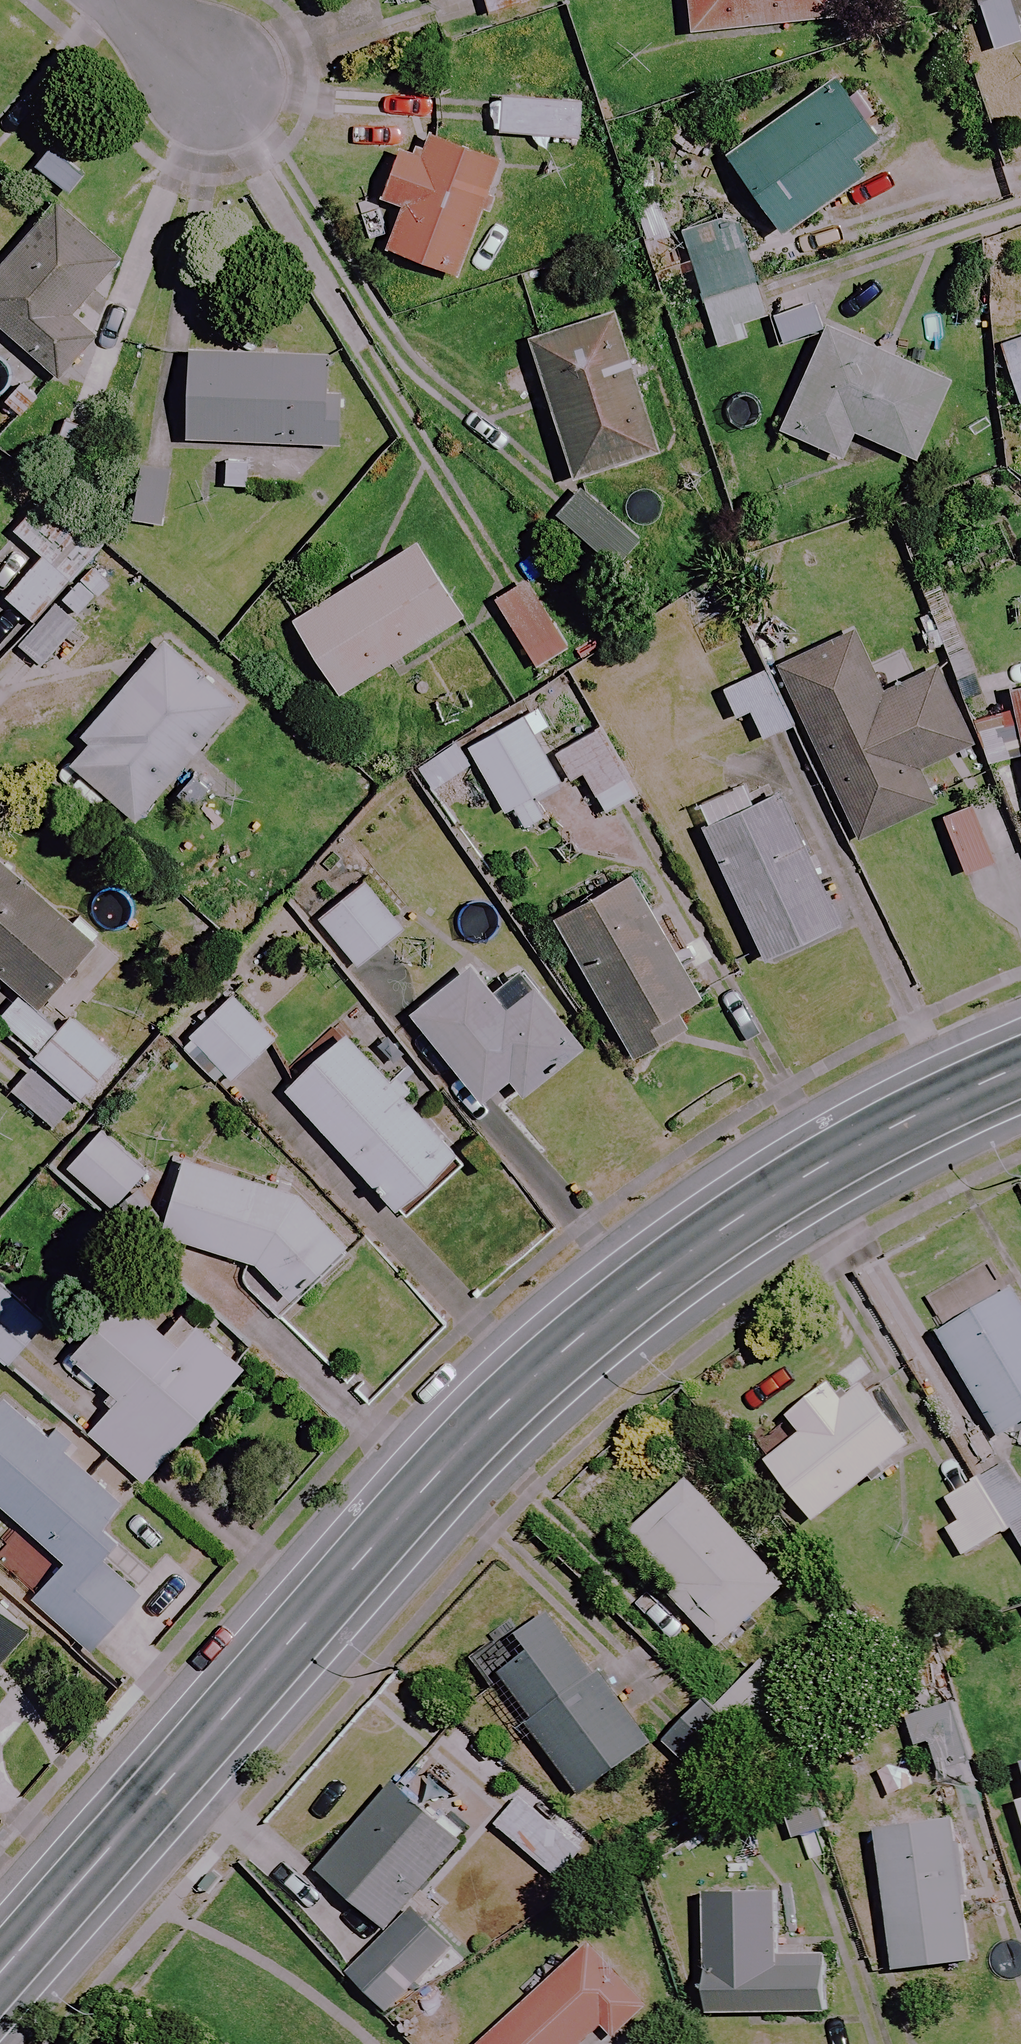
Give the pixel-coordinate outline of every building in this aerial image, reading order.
[(485,27),(544,14),(541,0),(479,0),(485,27)] [(832,0),(685,0),(689,34),(834,16),(832,0)] [(990,52),(1020,42),(1020,0),(974,0),(990,52)] [(874,143),(831,80),(723,154),(779,236),(862,179),(849,160),(874,143)] [(422,155),(397,147),(379,199),(399,206),(384,251),(457,277),(498,158),(431,135),(429,134),(422,155)] [(54,208),(0,269),(0,331),(56,381),(94,338),(69,316),(116,263),(54,208)] [(766,317),(745,247),(689,264),(714,348),(745,339),(741,324),(766,317)] [(949,379),(765,299),(775,341),(809,356),(776,433),(840,461),(851,435),(914,462),(949,379)] [(653,455),(610,316),(527,341),(569,481),(653,455)] [(996,342),(1016,404),(1020,403),(1020,334),(996,342)] [(335,366),(188,359),(185,439),(331,446),(335,366)] [(162,470),(134,467),(128,522),(156,525),(162,470)] [(644,534),(576,489),(556,520),(624,565),(644,534)] [(100,544),(45,496),(12,533),(42,559),(5,600),(31,623),(100,544)] [(460,618),(413,543),(290,621),(337,696),(460,618)] [(564,650),(525,585),(494,604),(532,669),(564,650)] [(879,695),(852,636),(777,670),(854,840),(931,805),(915,769),(968,746),(934,670),(879,695)] [(234,703),(163,645),(98,724),(109,733),(76,773),(135,822),(234,703)] [(979,683),(973,666),(949,674),(982,769),(1020,756),(1020,669),(979,683)] [(790,728),(766,671),(720,690),(733,720),(747,714),(759,742),(790,728)] [(547,726),(537,708),(465,750),(503,815),(558,783),(531,736),(547,726)] [(633,794),(597,727),(564,744),(600,812),(633,794)] [(466,768),(450,745),(414,772),(430,794),(466,768)] [(740,812),(732,793),(692,811),(760,961),(838,926),(778,795),(740,812)] [(990,864),(966,800),(936,811),(960,875),(990,864)] [(93,947),(0,860),(0,980),(17,996),(0,1015),(0,1028),(78,1100),(115,1061),(46,998),(93,947)] [(710,1017),(631,874),(551,918),(629,1061),(710,1017)] [(401,931),(364,884),(309,927),(346,974),(401,931)] [(504,1012),(467,965),(406,1012),(477,1103),(507,1081),(518,1096),(578,1050),(531,991),(504,1012)] [(272,1041),(227,994),(175,1045),(220,1092),(272,1041)] [(456,1158),(344,1034),(283,1090),(394,1213),(456,1158)] [(69,1106),(27,1070),(8,1092),(50,1128),(69,1106)] [(144,1171),(97,1130),(64,1168),(110,1210),(144,1171)] [(298,1197),(181,1157),(155,1231),(253,1264),(290,1300),(338,1250),(298,1197)] [(241,1369),(143,1283),(107,1325),(73,1363),(113,1398),(83,1433),(140,1484),(241,1369)] [(0,1289),(0,1363),(5,1368),(41,1323),(0,1289)] [(1014,1291),(938,1334),(997,1440),(1020,1426),(1020,1304),(1014,1291)] [(788,1413),(802,1432),(764,1461),(811,1523),(907,1450),(871,1403),(845,1369),(788,1413)] [(4,1397),(0,1401),(0,1508),(61,1562),(29,1597),(88,1650),(136,1596),(97,1561),(116,1539),(100,1524),(121,1501),(4,1397)] [(1008,1464),(982,1478),(1020,1550),(1020,1486),(1020,1487),(1008,1464)] [(782,1589),(687,1482),(626,1537),(673,1589),(667,1595),(715,1649),(782,1589)] [(958,1560),(970,1553),(1002,1533),(974,1485),(941,1504),(955,1528),(944,1535),(958,1560)] [(0,1607),(0,1665),(29,1633),(0,1607)] [(650,1743),(549,1615),(487,1663),(531,1719),(523,1725),(581,1798),(650,1743)] [(724,1807),(814,1718),(760,1663),(713,1710),(704,1701),(661,1743),(724,1807)] [(967,1764),(950,1704),(904,1717),(913,1750),(927,1746),(935,1773),(967,1764)] [(1007,1768),(1020,1816),(1020,1764),(1007,1768)] [(828,1828),(808,1770),(771,1783),(791,1841),(828,1828)] [(460,1847),(391,1785),(316,1870),(385,1932),(460,1847)] [(572,1847),(522,1798),(493,1827),(543,1876),(572,1847)] [(970,1963),(953,1819),(874,1829),(892,1973),(970,1963)] [(774,1957),(771,1894),(701,1898),(708,2017),(783,2013),(826,2010),(823,1954),(774,1957)] [(583,1948),(486,2043),(582,2043),(600,2026),(613,2039),(643,2009),(583,1948)]
